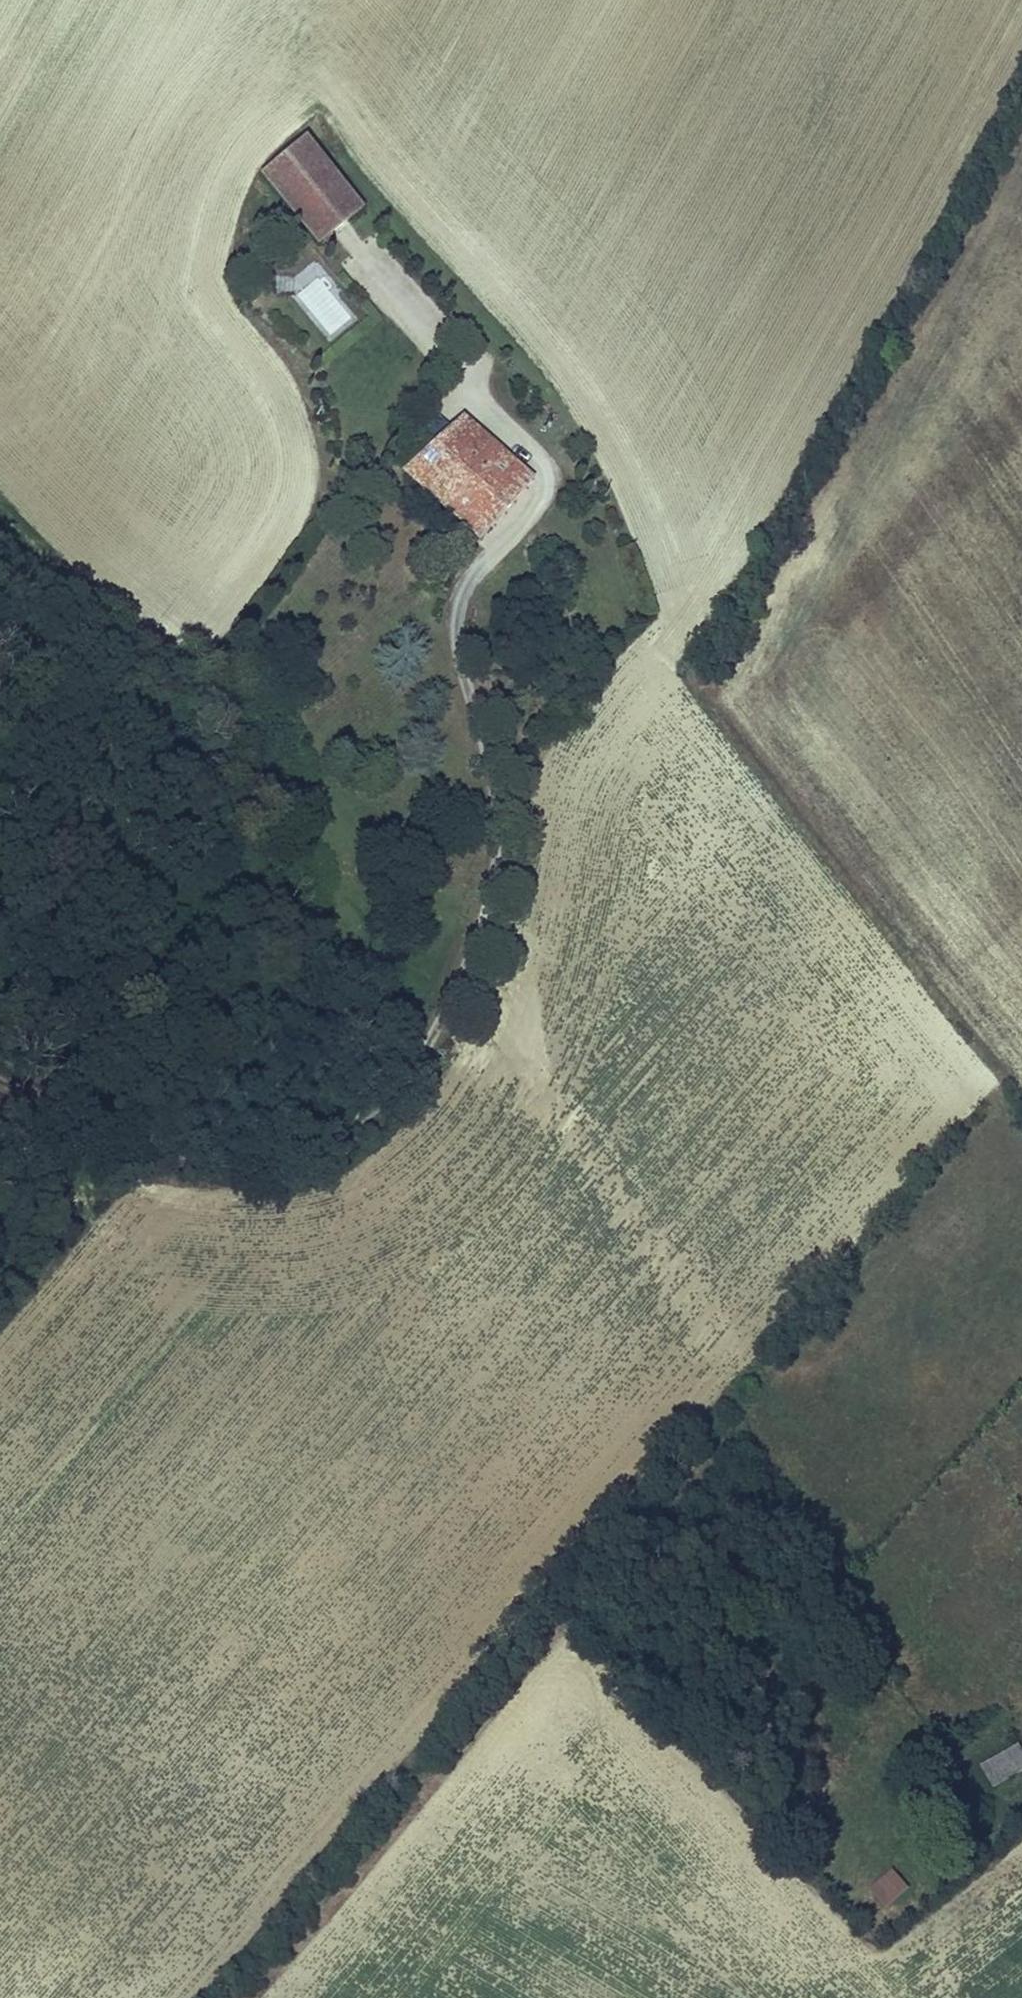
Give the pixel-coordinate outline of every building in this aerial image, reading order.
[(313,251),(359,212),(302,145),(256,184),(313,251)] [(292,295),(292,278),(275,277),(274,294),(292,295)] [(475,546),(530,487),(457,420),(402,480),(475,546)] [(1021,1771),(1021,1751),(1019,1746),(984,1767),(995,1786),(1021,1771)] [(906,1890),(893,1874),(874,1890),(887,1906),(906,1890)]
